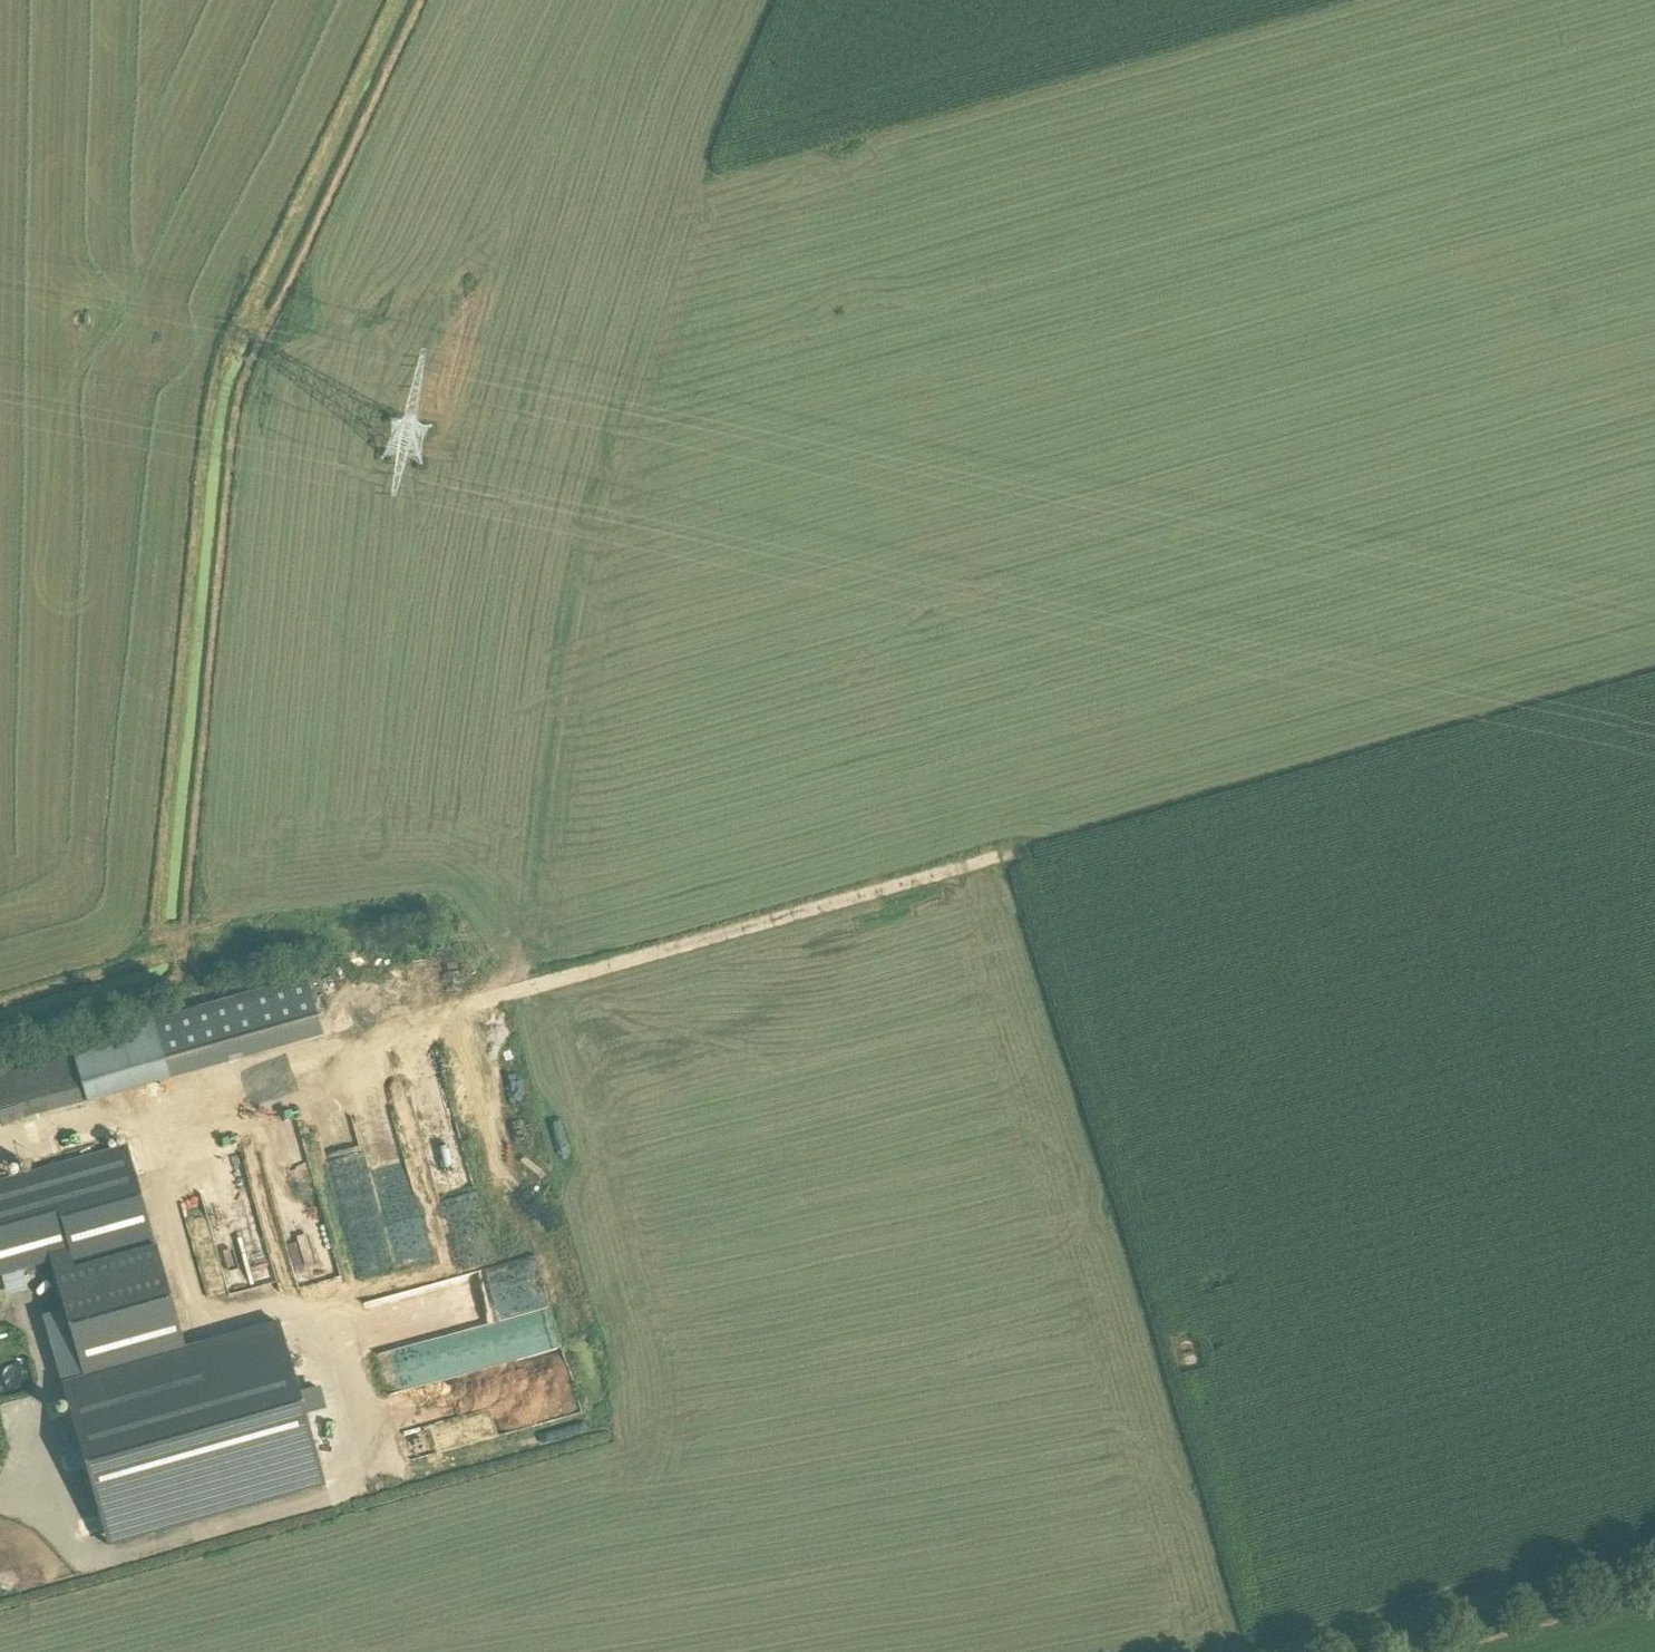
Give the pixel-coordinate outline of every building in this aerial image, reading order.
[(346,1093),(312,1101),(337,1198),(366,1190),(362,1173),(407,1161),(399,1130),(359,1140),(346,1093)] [(51,1260),(65,1310),(85,1378),(187,1349),(128,1146),(0,1183),(0,1274),(51,1260)] [(451,1333),(460,1372),(559,1348),(537,1257),(384,1293),(396,1346),(451,1333)] [(63,1383),(85,1378),(65,1310),(44,1316),(63,1383)] [(85,1378),(63,1383),(109,1546),(326,1485),(280,1323),(187,1349),(85,1378)]
